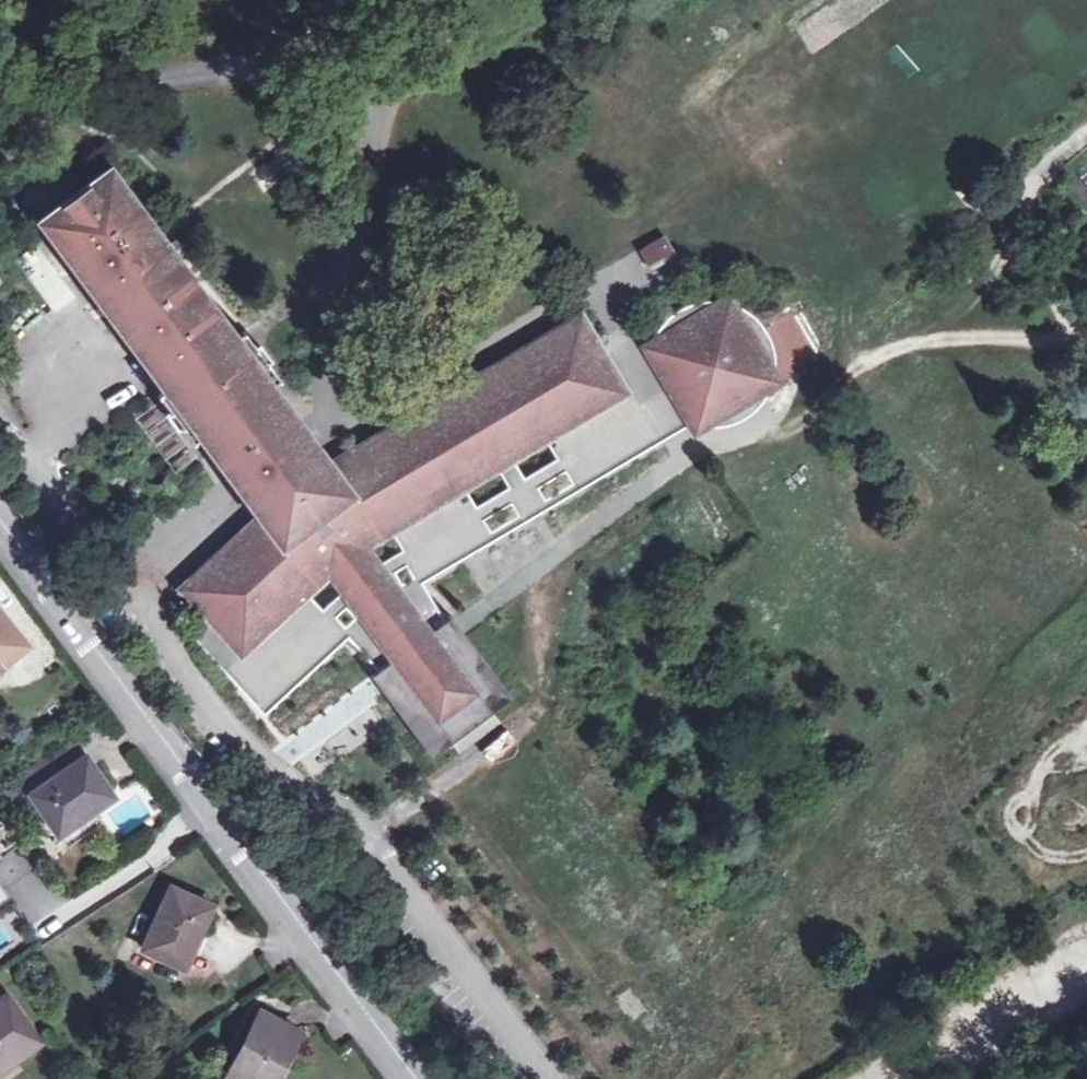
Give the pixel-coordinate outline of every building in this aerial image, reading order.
[(752,392),(764,385),(779,375),(769,359),(752,331),(762,325),(756,317),(748,309),(735,303),(724,285),(705,299),(695,298),(685,300),(675,302),(667,308),(652,322),(648,331),(645,346),(614,364),(583,312),(330,463),(318,470),(294,436),(304,429),(108,166),(36,219),(232,482),(242,475),(268,508),(258,517),(183,585),(196,599),(211,615),(244,651),(237,657),(209,626),(194,640),(264,719),(345,641),(376,673),(388,664),(417,700),(433,722),(474,692),(456,668),(429,633),(445,621),(423,584),(659,437),(651,425),(676,410),(684,422),(689,431),(702,422),(714,414),(720,422),(728,420),(742,414),(750,407),(756,400),(752,392)] [(651,270),(677,255),(666,234),(639,249),(651,270)] [(752,331),(769,359),(770,354),(770,349),(769,343),(768,339),(766,334),(764,329),(762,325),(752,331)] [(752,392),(756,400),(757,399),(760,394),(762,390),(764,385),(752,392)] [(651,425),(659,437),(684,422),(676,410),(651,425)] [(714,414),(702,422),(707,423),(712,423),(717,422),(720,422),(714,414)] [(318,470),(330,463),(304,429),(294,436),(318,470)] [(232,482),(258,517),(268,508),(242,475),(232,482)] [(176,592),(189,605),(196,599),(183,585),(176,592)] [(196,599),(189,605),(204,621),(211,615),(196,599)] [(0,615),(0,665),(5,660),(25,645),(0,615)] [(211,615),(204,621),(209,626),(237,657),(244,651),(211,615)] [(388,664),(376,673),(369,678),(398,716),(430,758),(512,698),(477,651),(451,617),(445,621),(429,633),(456,668),(474,692),(433,722),(417,700),(388,664)] [(5,660),(0,665),(0,678),(11,668),(5,660)] [(31,797),(86,759),(75,742),(2,792),(25,826),(42,813),(31,797)] [(109,792),(86,759),(31,797),(42,813),(57,835),(97,808),(93,802),(109,792)] [(113,798),(109,792),(93,802),(97,808),(113,798)] [(30,923),(59,903),(28,858),(0,877),(0,878),(30,923)] [(196,929),(200,932),(211,906),(169,888),(141,951),(178,968),(196,929)] [(5,996),(0,1000),(0,1072),(40,1042),(5,996)] [(258,1013),(226,1076),(232,1078),(273,1078),(297,1031),(258,1013)]
